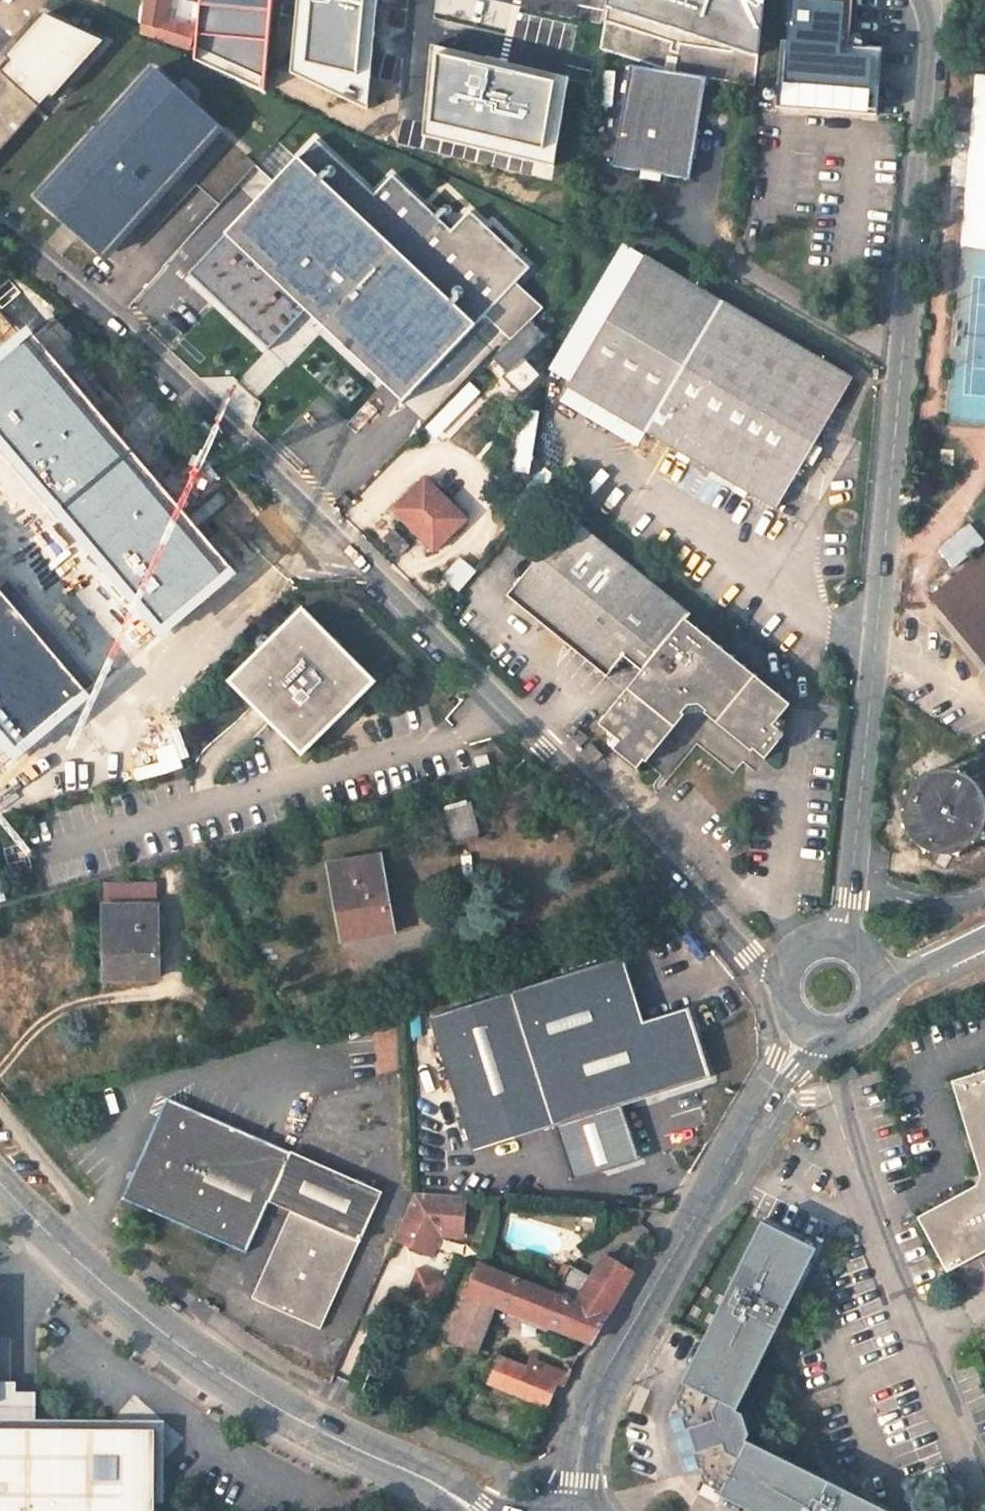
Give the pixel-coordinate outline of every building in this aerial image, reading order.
[(173,0),(145,0),(141,31),(192,49),(194,31),(169,22),(173,0)] [(194,58),(263,91),(271,0),(198,0),(194,58)] [(290,73),(367,111),(377,0),(297,0),(290,73)] [(600,48),(669,72),(706,78),(754,85),(765,0),(608,0),(600,48)] [(775,108),(876,115),(880,70),(879,51),(847,48),(852,0),(790,0),(787,41),(780,41),(775,108)] [(45,13),(7,56),(13,61),(3,71),(0,68),(0,149),(40,104),(42,105),(51,95),(53,98),(105,40),(45,13)] [(569,77),(430,46),(422,136),(554,166),(569,77)] [(689,179),(706,78),(669,72),(629,65),(612,166),(689,179)] [(103,250),(216,124),(153,68),(40,193),(103,250)] [(393,176),(375,195),(317,140),(300,157),(284,141),(259,167),(276,183),(189,274),(269,350),(306,311),(403,403),(486,317),(517,284),(531,270),(471,213),(452,232),(393,176)] [(954,152),(954,188),(969,188),(969,152),(954,152)] [(513,186),(509,195),(528,204),(531,195),(513,186)] [(652,433),(783,509),(857,379),(777,332),(781,326),(766,317),(762,323),(727,303),(647,257),(571,386),(652,433)] [(517,284),(486,317),(512,342),(544,311),(517,284)] [(238,574),(29,328),(0,353),(0,447),(163,639),(238,574)] [(426,479),(394,509),(422,539),(424,536),(436,548),(466,519),(426,479)] [(984,546),(984,536),(975,522),(940,548),(955,568),(984,546)] [(697,623),(578,530),(516,606),(617,685),(632,667),(651,681),(608,734),(631,751),(624,758),(649,778),(654,771),(657,772),(694,725),(692,722),(699,713),(707,713),(714,718),(712,720),(761,759),(763,756),(773,764),(791,741),(780,732),(797,711),(694,627),(697,623)] [(930,599),(984,665),(984,554),(930,599)] [(95,683),(10,580),(0,588),(0,742),(17,762),(93,698),(86,691),(95,683)] [(379,681),(306,607),(233,680),(305,754),(379,681)] [(589,762),(599,750),(588,740),(578,752),(589,762)] [(598,761),(610,770),(613,766),(602,757),(598,761)] [(983,794),(966,804),(962,798),(957,794),(950,792),(945,791),(942,791),(938,792),(929,773),(913,787),(907,799),(926,806),(924,814),(924,817),(925,823),(929,828),(936,833),(946,835),(952,834),(959,830),(964,826),(980,838),(984,829),(984,799),(983,794)] [(470,802),(445,809),(453,837),(478,831),(470,802)] [(378,857),(331,865),(343,930),(364,927),(365,930),(390,926),(378,857)] [(156,906),(104,906),(105,978),(158,978),(158,952),(156,952),(156,906)] [(624,954),(432,1018),(475,1151),(554,1125),(619,1104),(711,1074),(689,1005),(646,1018),(624,954)] [(953,1079),(980,1174),(975,1186),(918,1216),(947,1269),(984,1249),(984,1070),(953,1079)] [(168,1099),(124,1198),(246,1253),(268,1201),(291,1211),(252,1298),(320,1328),(358,1241),(360,1243),(382,1192),(168,1099)] [(573,1181),(638,1159),(619,1104),(554,1125),(573,1181)] [(467,1195),(415,1191),(394,1238),(431,1255),(442,1234),(462,1236),(467,1195)] [(652,1194),(651,1206),(664,1207),(665,1195),(652,1194)] [(745,1441),(748,1434),(742,1415),(735,1411),(815,1250),(761,1222),(729,1286),(735,1289),(687,1387),(685,1386),(676,1402),(679,1410),(682,1410),(689,1428),(686,1429),(694,1457),(697,1456),(703,1474),(701,1474),(704,1482),(721,1491),(722,1489),(766,1510),(885,1510),(745,1441)] [(604,1255),(591,1278),(571,1265),(554,1293),(577,1301),(565,1332),(592,1343),(633,1273),(604,1255)] [(460,1317),(451,1340),(477,1352),(495,1305),(565,1332),(577,1301),(554,1293),(480,1264),(460,1317)] [(421,1267),(411,1290),(439,1301),(448,1278),(421,1267)] [(488,1382),(549,1407),(561,1381),(531,1369),(500,1356),(488,1382)] [(573,1376),(535,1360),(531,1369),(561,1381),(568,1384),(573,1376)] [(154,1431),(83,1430),(30,1430),(30,1397),(9,1397),(9,1386),(0,1386),(0,1510),(153,1510),(154,1431)]
